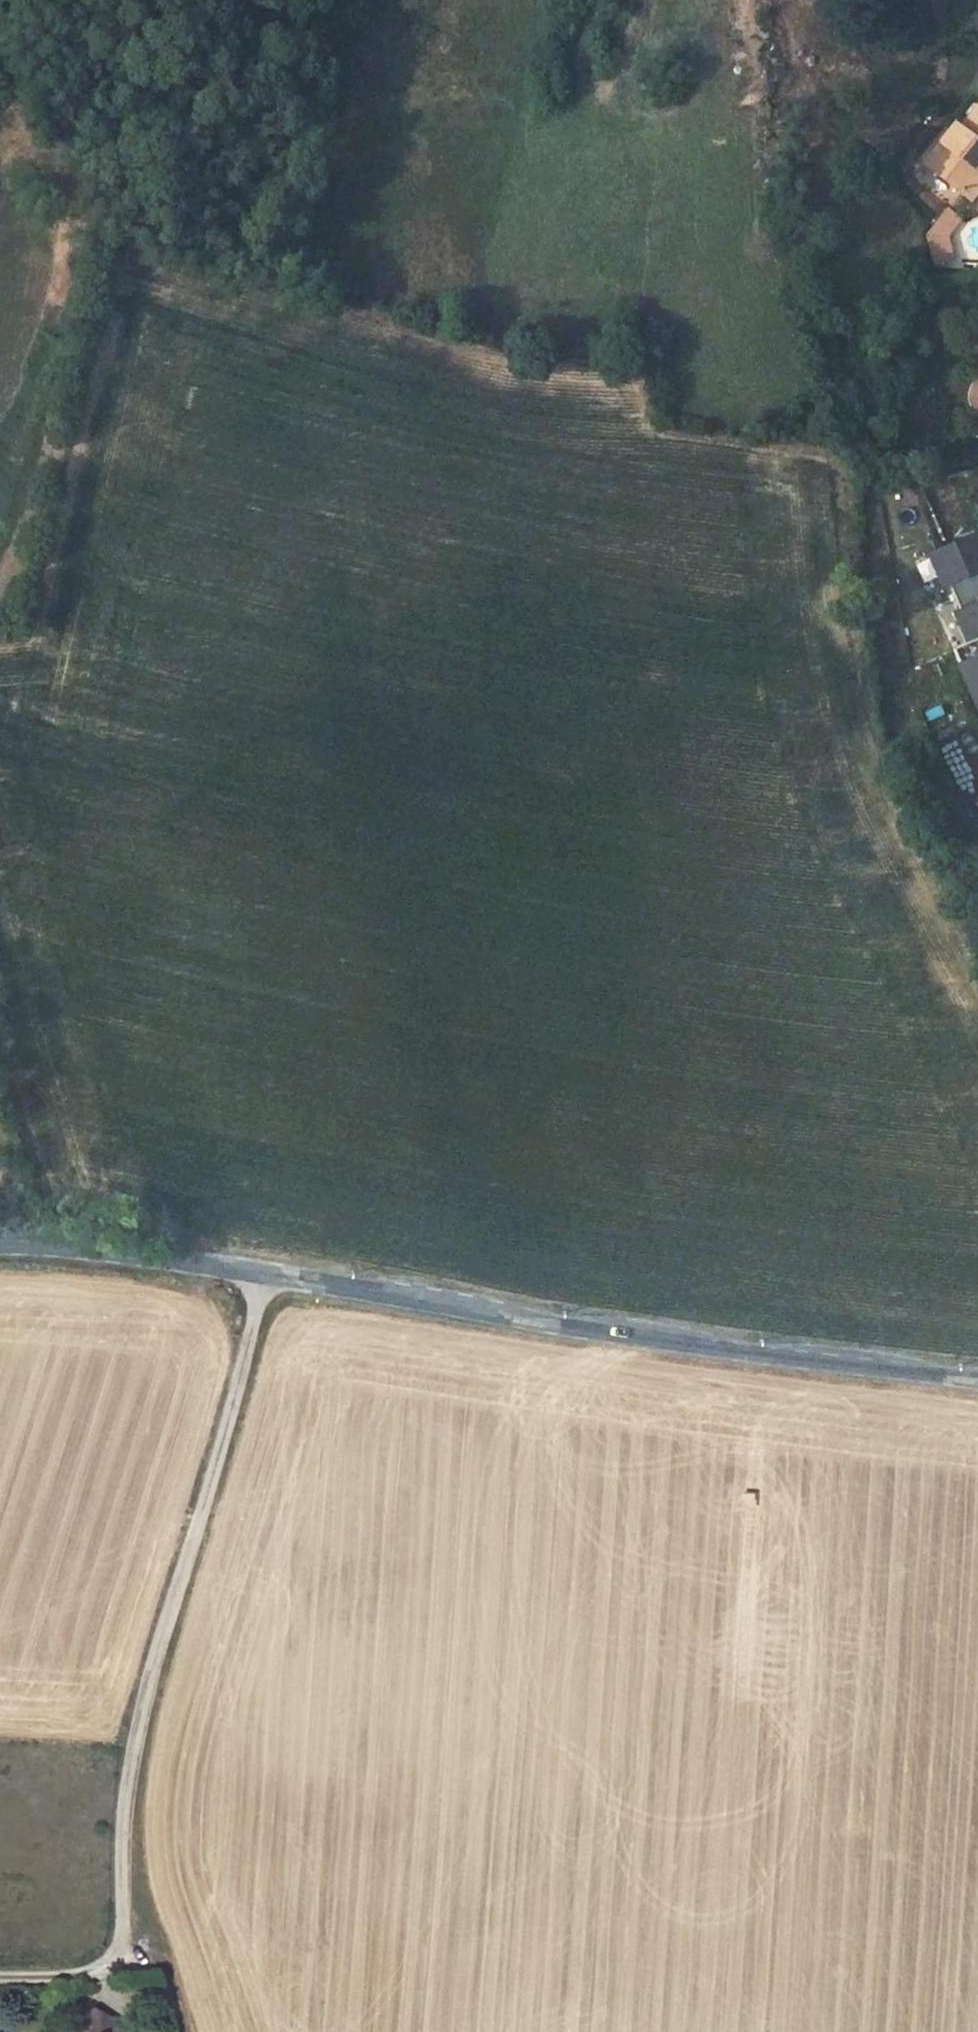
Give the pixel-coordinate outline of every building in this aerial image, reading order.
[(977,122),(960,139),(973,151),(954,171),(977,195),(977,124),(977,122)] [(942,159),(954,171),(973,151),(960,139),(942,159)] [(963,210),(941,234),(948,268),(962,265),(956,236),(972,219),(963,210)] [(976,534),(930,555),(944,585),(949,582),(962,611),(956,613),(969,642),(954,649),(977,702),(977,538),(976,534)] [(111,2020),(99,2010),(81,2015),(87,2031),(114,2031),(111,2020)]
